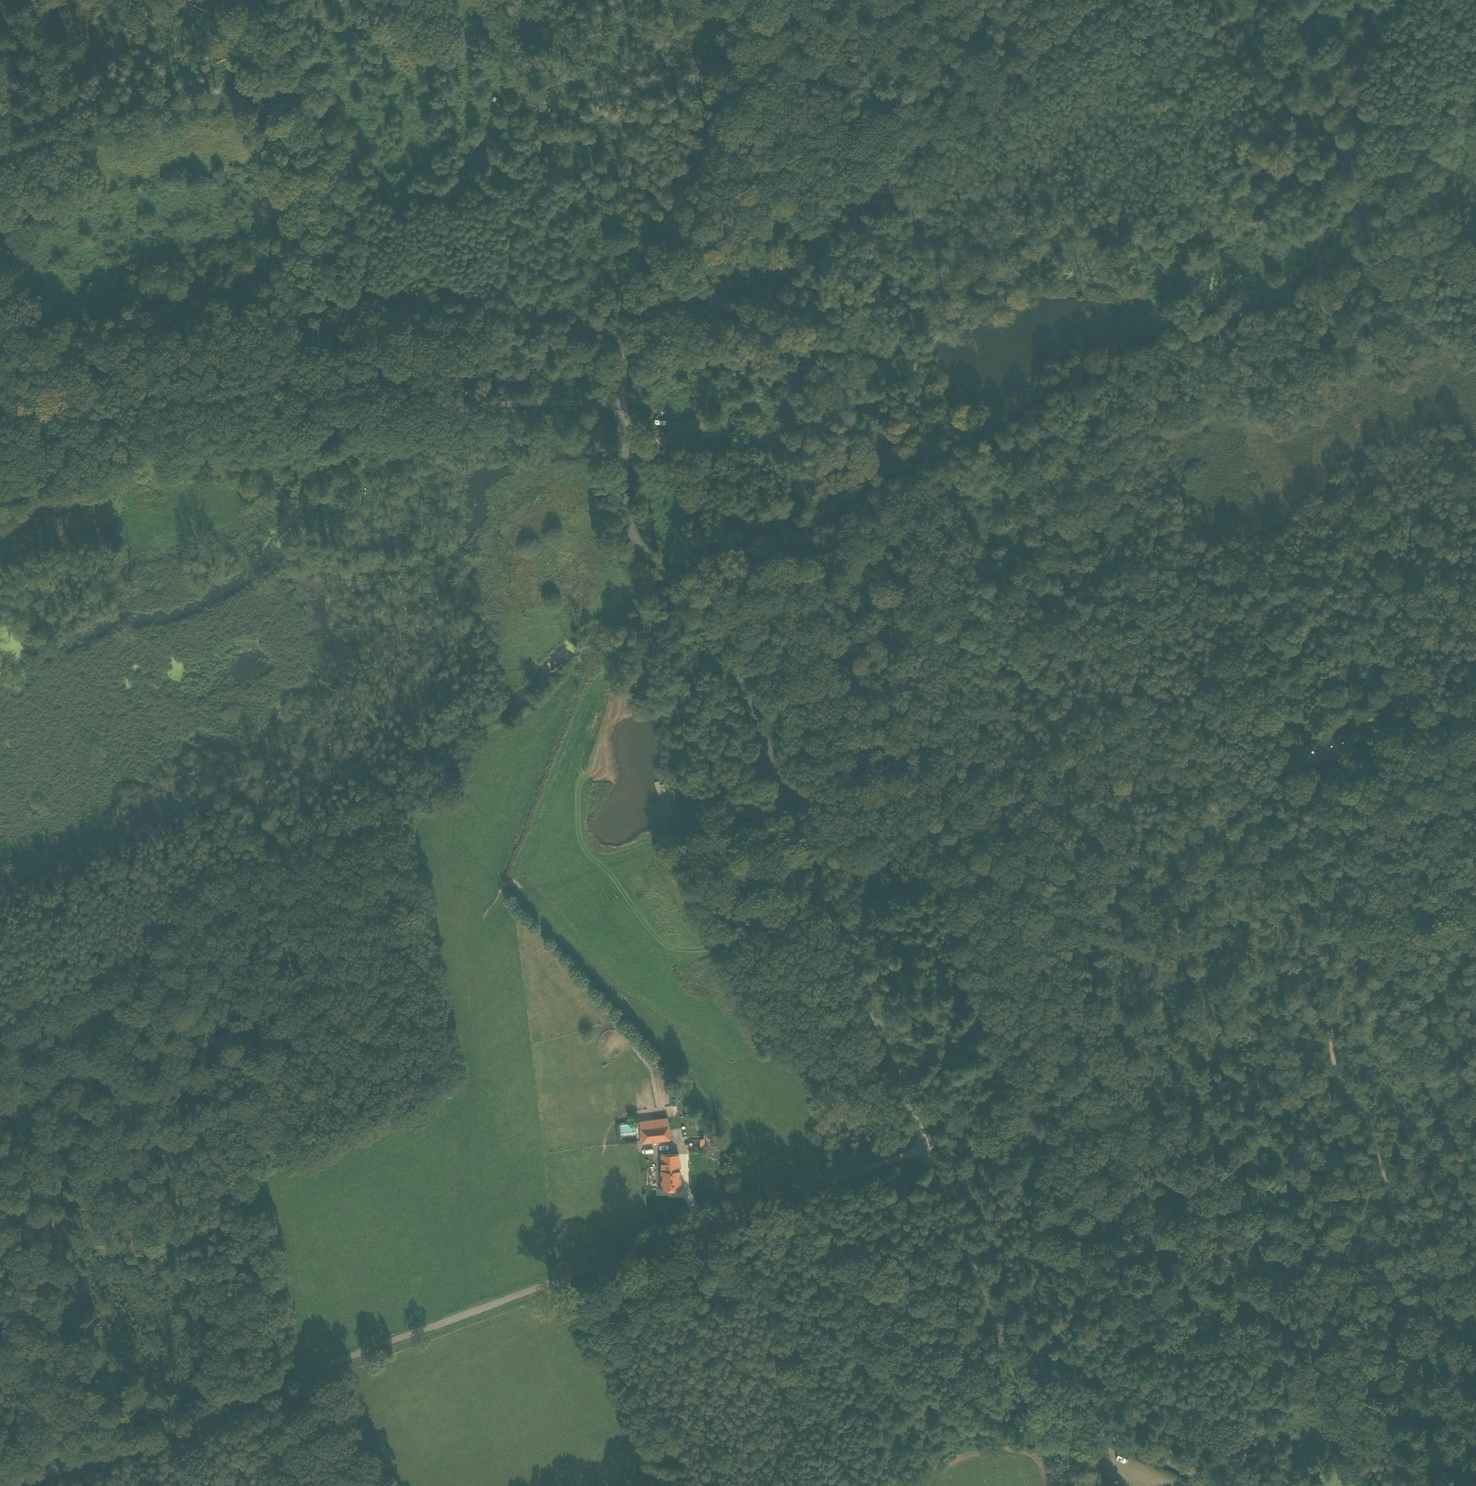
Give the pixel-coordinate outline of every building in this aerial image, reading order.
[(681,423),(669,422),(668,431),(677,432),(677,429),(681,429),(681,423)] [(351,446),(334,448),(335,456),(352,455),(351,446)] [(1367,745),(1370,753),(1388,747),(1384,739),(1367,745)] [(639,1122),(642,1143),(670,1140),(667,1118),(639,1122)] [(661,1190),(681,1190),(680,1171),(679,1154),(661,1155),(661,1171),(661,1190)]
